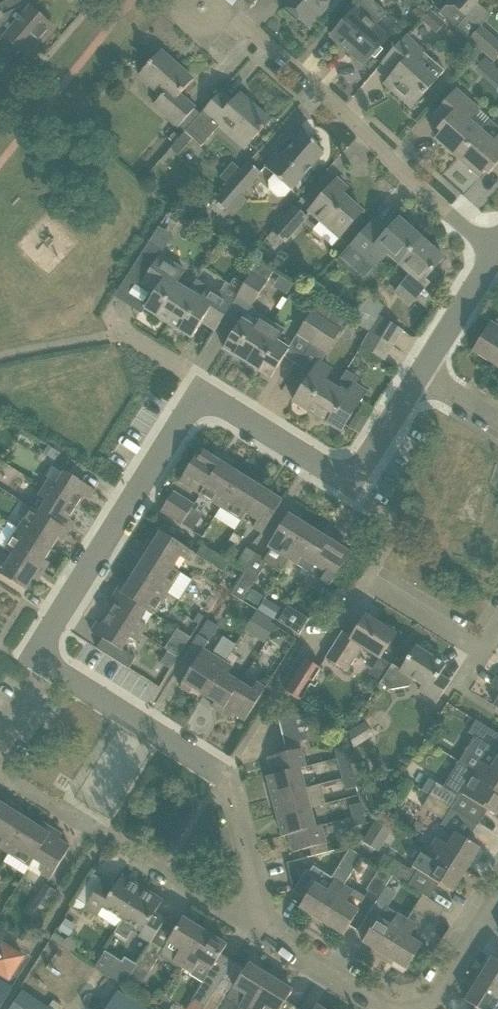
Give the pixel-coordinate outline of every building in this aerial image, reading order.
[(5,19),(4,15),(9,13),(28,4),(26,0),(9,0),(0,4),(0,22),(5,19)] [(309,27),(322,12),(318,8),(326,0),(287,0),(283,5),(288,10),(286,12),(297,21),(299,19),(309,27)] [(364,65),(388,38),(375,26),(387,12),(373,0),(372,0),(372,1),(371,0),(354,0),(346,10),(351,14),(331,36),(364,65)] [(465,17),(481,0),(459,0),(454,6),(465,17)] [(5,37),(28,57),(53,28),(30,8),(5,37)] [(431,11),(422,21),(437,34),(446,23),(431,11)] [(494,62),(497,57),(497,42),(480,26),(469,39),(494,62)] [(385,84),(412,108),(436,80),(416,62),(424,53),(406,37),(382,62),(394,73),(385,84)] [(180,125),(186,131),(187,131),(201,114),(179,95),(193,80),(160,51),(139,75),(162,96),(153,105),(178,128),(180,125)] [(474,70),(482,77),(494,65),(485,57),(474,70)] [(436,139),(458,159),(482,131),(470,120),(478,110),(456,90),(438,109),(448,118),(438,130),(442,133),(436,139)] [(187,131),(186,132),(193,138),(202,146),(219,126),(244,149),(256,136),(269,121),(240,94),(232,103),(221,92),(207,108),(201,114),(187,131)] [(480,178),(485,172),(488,174),(497,164),(497,127),(491,121),(482,131),(458,159),(480,178)] [(166,136),(173,142),(179,135),(172,129),(166,136)] [(278,196),(286,196),(324,153),(302,133),(281,157),(277,153),(264,167),(274,175),(269,181),(270,189),(278,196)] [(172,148),(161,161),(167,167),(179,154),(172,148)] [(220,177),(228,184),(230,185),(243,171),(233,162),(220,177)] [(215,199),(229,210),(261,173),(249,163),(243,171),(230,185),(228,184),(215,199)] [(156,176),(148,177),(149,185),(157,184),(156,176)] [(310,212),(339,238),(362,212),(341,194),(346,189),(337,180),(310,212)] [(275,241),(281,246),(306,217),(294,207),(265,240),(271,245),(275,241)] [(206,214),(200,222),(206,227),(212,220),(206,214)] [(347,249),(371,271),(386,254),(398,265),(421,239),(399,219),(383,237),(369,225),(347,249)] [(421,239),(398,265),(410,275),(404,282),(407,285),(398,295),(410,305),(416,300),(427,310),(428,308),(435,300),(441,294),(431,285),(425,280),(434,269),(444,258),(421,239)] [(144,309),(168,323),(189,290),(178,282),(186,270),(161,254),(163,252),(148,243),(127,275),(142,284),(145,279),(158,287),(144,309)] [(242,271),(250,275),(257,263),(249,259),(242,271)] [(237,297),(252,306),(273,271),(258,262),(257,263),(250,275),(237,297)] [(189,290),(168,323),(192,338),(202,322),(205,316),(219,325),(226,314),(234,300),(209,284),(201,297),(189,290)] [(283,297),(276,307),(280,310),(287,300),(283,297)] [(298,335),(311,344),(333,308),(320,299),(298,335)] [(370,332),(393,346),(402,331),(361,306),(351,319),(350,318),(350,319),(351,320),(370,332)] [(311,344),(325,353),(339,331),(343,334),(351,320),(350,319),(350,318),(333,308),(311,344)] [(223,349),(247,363),(271,323),(260,316),(253,328),(240,320),(223,349)] [(472,351),(492,364),(497,354),(497,320),(497,319),(494,325),(490,322),(472,351)] [(247,363),(271,378),(288,350),(277,343),(284,331),(271,323),(247,363)] [(362,346),(384,360),(393,346),(370,332),(362,346)] [(293,402),(317,417),(335,388),(325,381),(331,371),(318,363),(293,402)] [(317,417),(341,432),(366,392),(355,385),(359,379),(346,370),(335,388),(317,417)] [(357,413),(348,427),(358,433),(367,420),(357,413)] [(22,431),(17,439),(31,448),(36,440),(22,431)] [(47,446),(43,453),(56,462),(60,454),(47,446)] [(199,495),(200,495),(224,458),(215,452),(212,457),(200,449),(179,482),(199,495)] [(200,495),(220,508),(241,475),(230,468),(233,463),(224,458),(200,495)] [(43,488),(76,508),(83,497),(88,500),(94,490),(65,472),(57,483),(49,478),(43,488)] [(220,508),(241,521),(265,483),(255,477),(252,482),(241,475),(220,508)] [(253,528),(262,533),(282,501),(271,494),(274,489),(265,483),(241,521),(246,513),(257,520),(253,528)] [(38,513),(69,532),(74,522),(70,519),(76,508),(43,488),(37,497),(45,502),(38,513)] [(161,511),(182,525),(188,515),(187,515),(194,505),(173,492),(161,511)] [(18,528),(51,549),(58,538),(63,541),(69,532),(38,513),(31,508),(18,528)] [(288,560),(309,527),(298,520),(301,515),(291,509),(268,547),(288,560)] [(188,515),(182,525),(195,533),(201,523),(188,515)] [(51,549),(18,528),(9,523),(5,530),(0,526),(0,545),(5,549),(43,572),(49,563),(44,560),(51,549)] [(288,560),(309,573),(333,535),(323,529),(320,534),(309,527),(288,560)] [(142,550),(179,573),(179,572),(172,567),(179,555),(187,560),(192,552),(160,532),(153,543),(148,540),(142,550)] [(321,580),(330,586),(350,553),(339,546),(342,541),(333,535),(309,573),(314,566),(325,573),(321,580)] [(197,555),(223,572),(230,561),(203,544),(197,555)] [(221,554),(232,561),(238,551),(228,544),(221,554)] [(25,590),(32,579),(37,582),(43,572),(5,549),(0,557),(0,575),(25,590)] [(134,573),(166,593),(179,573),(142,550),(137,559),(142,562),(134,573)] [(243,600),(257,577),(246,571),(232,594),(243,600)] [(117,590),(146,609),(153,613),(166,593),(134,573),(127,584),(123,581),(117,590)] [(109,614),(141,634),(146,625),(139,620),(146,609),(117,590),(111,599),(116,603),(109,614)] [(204,590),(195,605),(210,614),(219,599),(204,590)] [(259,610),(274,619),(282,607),(267,598),(259,610)] [(278,621),(299,635),(309,619),(287,606),(278,621)] [(253,622),(267,630),(270,624),(276,628),(277,625),(272,622),(273,621),(259,612),(253,622)] [(97,649),(129,669),(135,659),(121,650),(129,637),(136,642),(141,634),(109,614),(102,625),(97,622),(91,631),(103,639),(97,649)] [(342,631),(325,658),(342,669),(348,673),(363,648),(380,659),(380,658),(384,651),(395,634),(393,632),(394,629),(385,624),(383,626),(366,615),(352,637),(342,631)] [(165,648),(179,657),(191,637),(178,628),(165,648)] [(277,630),(271,640),(281,646),(287,636),(277,630)] [(193,688),(204,695),(224,662),(204,650),(207,644),(197,637),(180,664),(191,670),(180,687),(189,693),(193,688)] [(419,691),(437,702),(439,699),(450,682),(440,675),(446,666),(415,646),(404,663),(401,669),(393,663),(380,683),(391,690),(410,687),(414,680),(422,686),(419,691)] [(160,662),(171,669),(178,657),(168,651),(160,662)] [(286,691),(301,701),(311,684),(316,687),(318,683),(314,680),(321,669),(306,659),(286,691)] [(212,707),(221,713),(237,686),(225,679),(232,667),(224,662),(204,695),(215,702),(212,707)] [(233,714),(245,721),(265,689),(256,683),(249,694),(237,686),(221,713),(230,719),(233,714)] [(279,719),(285,744),(311,738),(305,713),(279,719)] [(497,786),(497,734),(476,721),(468,733),(489,746),(474,771),(497,786)] [(350,730),(359,745),(374,736),(365,722),(350,730)] [(335,750),(338,759),(338,760),(349,757),(346,747),(335,750)] [(301,770),(301,769),(307,767),(302,749),(268,757),(273,775),(267,776),(267,778),(301,770)] [(372,759),(371,764),(374,767),(379,768),(383,765),(383,760),(380,756),(375,756),(372,759)] [(349,757),(338,760),(343,779),(354,776),(351,767),(349,757)] [(267,778),(272,797),(306,788),(301,770),(267,778)] [(429,796),(451,809),(450,811),(459,816),(476,827),(477,825),(487,810),(496,815),(497,812),(497,786),(474,771),(458,797),(437,784),(430,795),(429,796)] [(343,779),(346,791),(357,788),(354,776),(343,779)] [(272,797),(277,816),(326,803),(322,784),(272,797)] [(451,809),(429,796),(422,807),(444,821),(451,809)] [(12,804),(3,798),(0,802),(0,822),(12,804)] [(9,853),(29,821),(18,814),(21,809),(12,804),(0,823),(0,848),(9,853)] [(350,807),(352,816),(364,813),(361,804),(350,807)] [(311,807),(277,816),(282,835),(316,826),(311,807)] [(366,824),(364,813),(352,816),(355,827),(366,824)] [(377,818),(363,842),(378,852),(393,827),(377,818)] [(9,853),(29,866),(52,829),(43,823),(40,828),(29,821),(9,853)] [(288,835),(293,853),(310,848),(311,856),(328,852),(322,826),(288,835)] [(41,874),(50,879),(70,847),(59,840),(62,835),(52,829),(29,866),(30,867),(34,860),(46,867),(41,874)] [(430,849),(466,870),(480,848),(455,833),(447,846),(436,839),(430,849)] [(410,887),(422,895),(432,880),(453,893),(466,870),(430,849),(426,846),(411,871),(394,861),(387,873),(392,876),(410,887)] [(345,856),(357,864),(362,857),(349,849),(345,856)] [(299,908),(322,922),(344,886),(323,873),(313,867),(306,878),(315,884),(299,908)] [(380,869),(367,890),(378,897),(382,892),(392,876),(387,873),(380,869)] [(99,915),(118,927),(142,888),(122,875),(115,887),(102,879),(84,909),(97,918),(99,915)] [(30,907),(43,914),(57,892),(45,884),(30,907)] [(344,886),(322,922),(344,935),(350,925),(358,930),(375,902),(366,896),(356,890),(354,892),(344,886)] [(163,901),(142,888),(118,927),(115,932),(127,940),(132,932),(150,943),(152,941),(165,919),(155,913),(163,901)] [(385,956),(407,970),(422,945),(413,940),(428,915),(437,921),(444,908),(422,895),(407,920),(385,956)] [(375,902),(358,930),(367,936),(363,942),(385,956),(407,920),(385,906),(376,901),(375,902)] [(59,929),(71,937),(78,926),(66,918),(59,929)] [(136,965),(148,973),(160,953),(183,967),(205,931),(183,918),(164,948),(152,941),(150,943),(137,964),(137,965),(136,965)] [(192,999),(205,1007),(224,977),(212,970),(227,945),(205,931),(183,967),(203,980),(192,999)] [(9,980),(23,957),(1,943),(0,944),(0,974),(9,980)] [(122,961),(111,978),(123,986),(136,965),(137,965),(125,957),(122,961)] [(497,991),(497,960),(492,957),(479,979),(497,991)] [(241,1008),(251,1008),(271,977),(248,963),(245,969),(233,962),(224,977),(205,1007),(204,1008),(221,1008),(227,1000),(241,1008)] [(265,1007),(269,1008),(281,1008),(293,991),(271,977),(251,1008),(264,1008),(265,1007)] [(13,987),(0,979),(0,1008),(13,987)] [(465,1001),(475,1007),(474,1008),(497,1008),(497,991),(479,979),(465,1001)] [(23,990),(10,1008),(51,1008),(23,990)] [(119,991),(108,1008),(143,1008),(119,991)]
